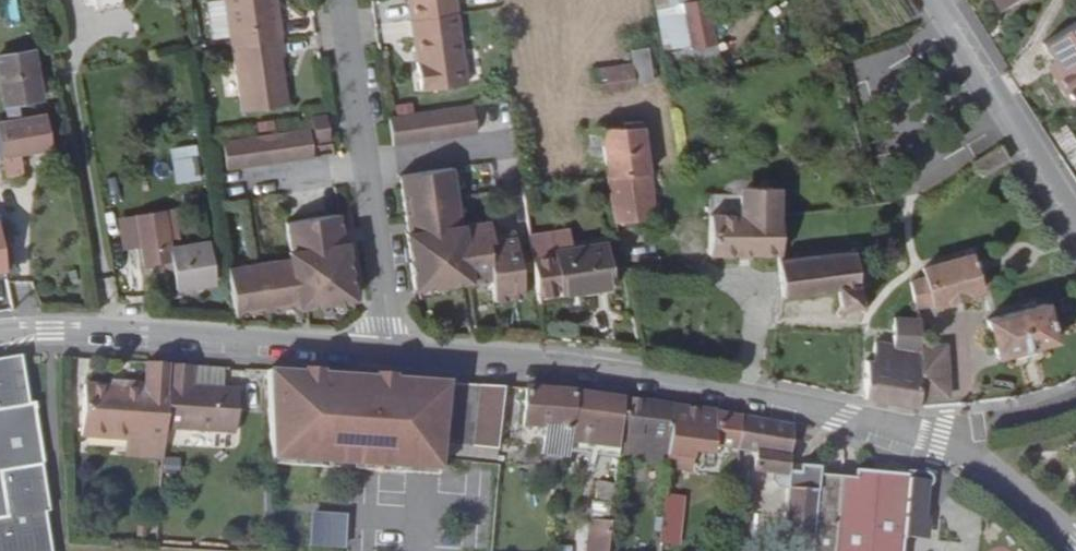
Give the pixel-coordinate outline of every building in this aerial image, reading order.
[(230,41),(281,34),(278,16),(273,16),(271,0),(223,0),(230,41)] [(450,9),(449,0),(407,0),(410,15),(450,9)] [(660,53),(676,49),(667,11),(665,0),(649,0),(660,53)] [(461,81),(450,9),(410,15),(419,87),(461,81)] [(667,11),(676,49),(692,46),(685,9),(667,11)] [(1072,101),(1075,96),(1075,24),(1057,9),(1023,50),(1050,72),(1045,79),(1072,101)] [(281,34),(230,41),(240,108),(286,101),(279,51),(283,50),(281,34)] [(0,51),(0,87),(3,101),(15,99),(27,98),(39,96),(30,46),(0,51)] [(632,82),(650,81),(647,47),(629,49),(632,82)] [(630,77),(628,59),(588,63),(591,82),(600,81),(601,87),(624,85),(623,77),(630,77)] [(27,98),(15,99),(17,114),(29,112),(27,98)] [(477,129),(473,99),(388,112),(393,141),(477,129)] [(55,108),(29,112),(17,114),(6,116),(12,152),(60,144),(55,108)] [(317,136),(330,134),(327,111),(314,113),(317,136)] [(6,116),(0,117),(0,154),(12,152),(6,116)] [(608,171),(648,169),(641,116),(620,118),(621,125),(599,127),(608,171)] [(310,124),(219,137),(224,167),(314,153),(310,124)] [(165,148),(172,183),(197,178),(190,142),(165,148)] [(410,258),(414,286),(498,274),(502,298),(527,294),(523,270),(520,248),(516,226),(499,228),(501,235),(494,237),(491,217),(461,221),(453,163),(399,171),(409,229),(412,229),(417,257),(410,258)] [(608,171),(622,249),(630,247),(627,234),(631,233),(628,219),(650,219),(648,169),(608,171)] [(224,256),(233,313),(355,295),(350,267),(344,268),(340,239),(344,238),(335,181),(278,190),(286,247),(224,256)] [(708,249),(781,251),(782,248),(778,187),(737,187),(736,194),(706,194),(706,212),(708,212),(708,249)] [(173,283),(215,276),(207,236),(167,243),(161,205),(131,209),(140,260),(168,255),(173,283)] [(409,229),(406,230),(410,258),(417,257),(412,229),(409,229)] [(535,268),(538,289),(542,290),(542,293),(555,291),(554,287),(563,286),(564,290),(612,282),(605,241),(571,247),(567,231),(531,236),(532,246),(535,268)] [(346,239),(344,238),(340,239),(344,268),(350,267),(346,239)] [(851,249),(776,258),(782,295),(836,286),(841,303),(836,309),(840,313),(847,304),(858,305),(863,308),(865,303),(861,300),(853,252),(857,247),(854,245),(851,249)] [(523,270),(535,268),(532,246),(520,248),(523,270)] [(926,274),(912,277),(914,285),(919,305),(980,290),(971,253),(923,265),(926,274)] [(169,263),(168,255),(159,257),(160,265),(169,263)] [(1045,300),(986,316),(995,354),(1057,339),(1045,300)] [(865,355),(864,396),(918,404),(918,396),(921,342),(922,316),(894,315),(893,332),(885,332),(884,340),(874,339),(872,356),(865,355)] [(946,340),(921,342),(918,396),(948,393),(946,340)] [(28,406),(21,358),(0,361),(0,410),(28,406)] [(168,360),(144,358),(143,379),(123,378),(123,383),(83,380),(80,433),(124,435),(139,436),(137,452),(160,454),(162,424),(168,360)] [(168,360),(162,424),(233,429),(236,384),(228,383),(197,381),(198,362),(168,360)] [(229,364),(198,362),(197,381),(228,383),(229,364)] [(445,387),(267,373),(271,463),(350,469),(416,474),(440,476),(441,460),(442,440),(445,387)] [(445,387),(442,440),(487,445),(488,439),(498,439),(503,383),(446,380),(445,387)] [(540,452),(561,455),(563,440),(569,389),(523,385),(523,422),(545,425),(540,452)] [(569,389),(563,440),(618,447),(620,431),(623,395),(569,389)] [(623,395),(620,431),(663,436),(662,452),(667,453),(668,441),(673,402),(623,395)] [(713,442),(739,447),(739,415),(703,407),(673,402),(668,441),(667,453),(666,463),(681,465),(685,465),(685,464),(686,464),(686,463),(688,463),(688,462),(689,462),(690,460),(692,444),(712,447),(713,442)] [(42,465),(33,405),(28,406),(0,410),(0,471),(42,465)] [(739,415),(739,447),(755,449),(753,466),(777,469),(788,471),(789,462),(792,425),(739,415)] [(123,451),(137,452),(139,436),(124,435),(123,451)] [(800,471),(800,463),(789,462),(788,471),(800,471)] [(813,532),(818,464),(800,463),(800,471),(788,471),(787,484),(784,529),(813,532)] [(935,480),(908,471),(907,473),(856,466),(855,474),(838,472),(821,471),(821,464),(818,464),(813,532),(815,532),(814,550),(903,550),(904,539),(917,541),(918,539),(919,518),(920,494),(926,495),(926,490),(929,489),(934,485),(935,483),(935,480)] [(4,516),(9,550),(54,550),(42,465),(0,471),(0,483),(4,516)] [(781,483),(787,484),(788,471),(777,469),(776,477),(781,483)] [(908,471),(935,480),(935,478),(935,477),(933,475),(931,472),(929,472),(925,471),(924,472),(908,470),(908,471)] [(594,550),(607,550),(613,501),(600,500),(594,550)] [(342,546),(343,511),(309,510),(308,545),(342,546)] [(943,520),(919,518),(918,539),(941,540),(943,520)] [(659,550),(690,550),(690,544),(660,541),(659,550)]
